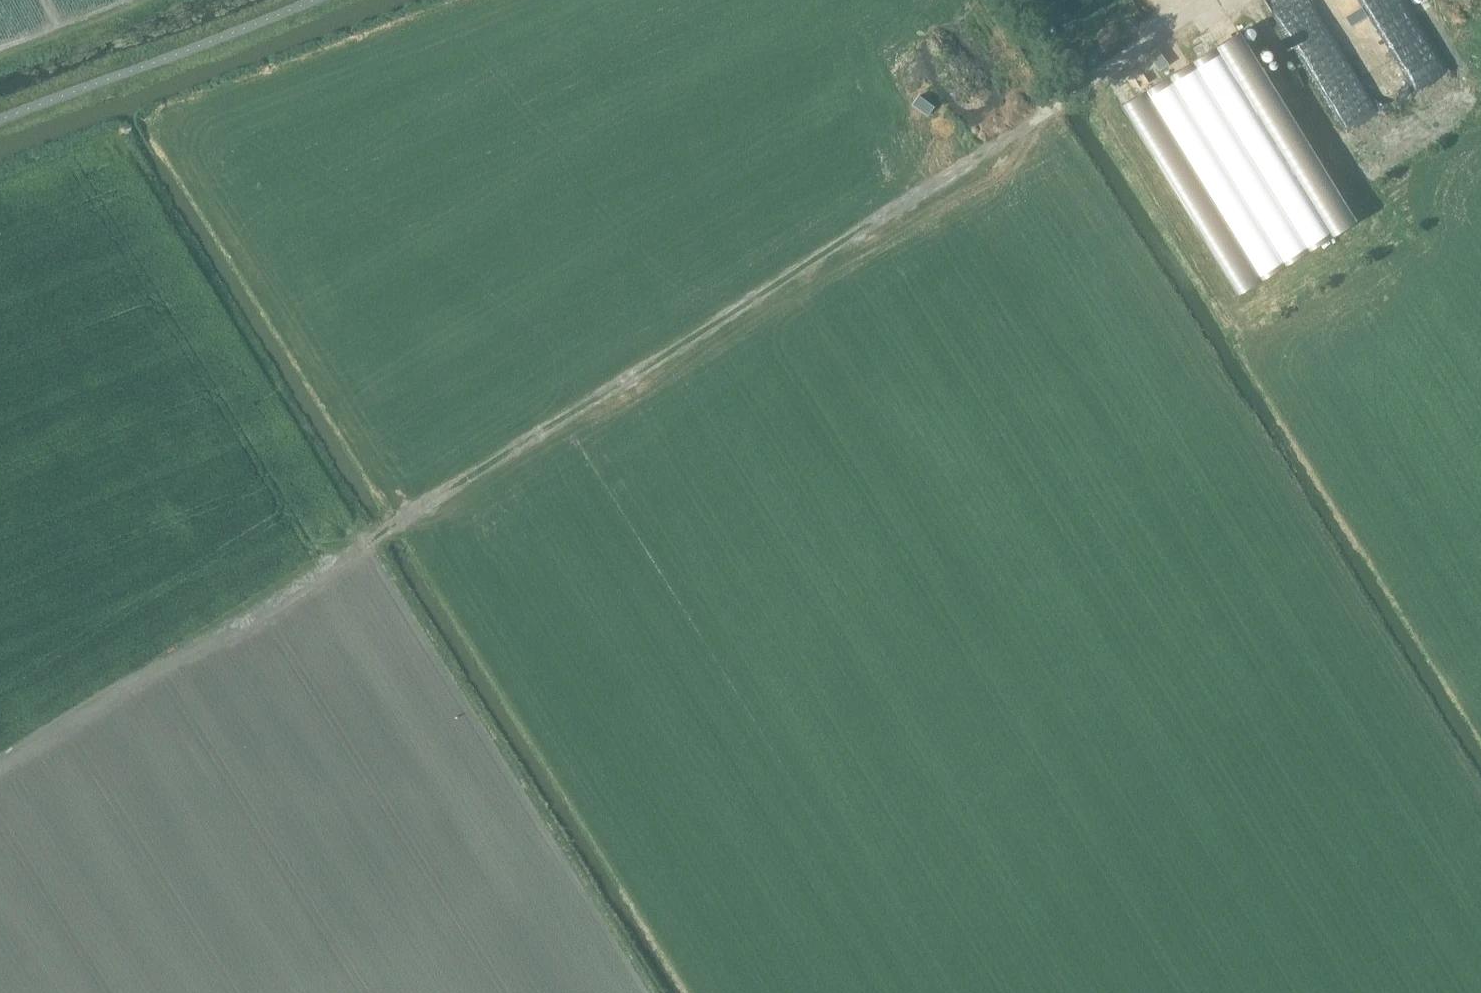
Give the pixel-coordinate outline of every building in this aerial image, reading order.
[(1369,14),(1393,2),(1392,0),(1363,0),(1369,14)] [(1240,32),(1122,105),(1237,293),(1356,220),(1240,32)]
